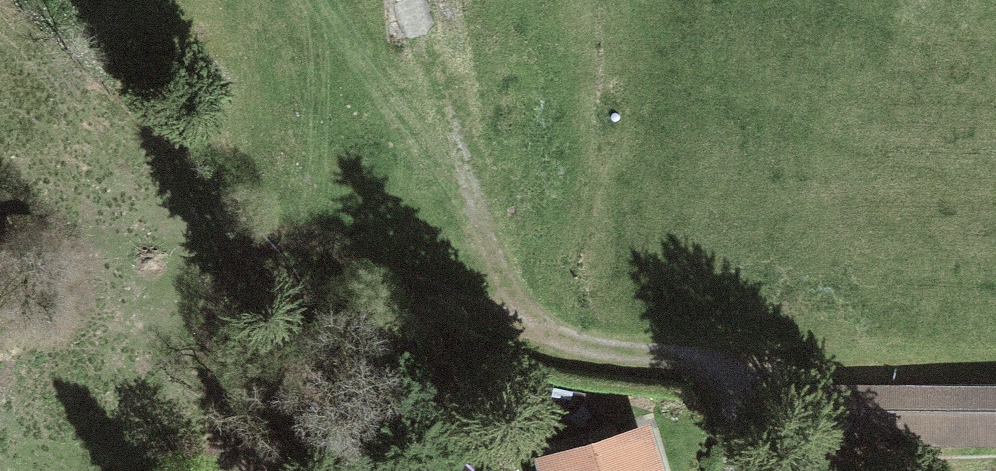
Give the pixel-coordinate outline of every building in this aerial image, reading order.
[(815,383),(813,436),(995,437),(995,384),(815,383)] [(634,432),(549,459),(552,470),(646,470),(634,432)]
